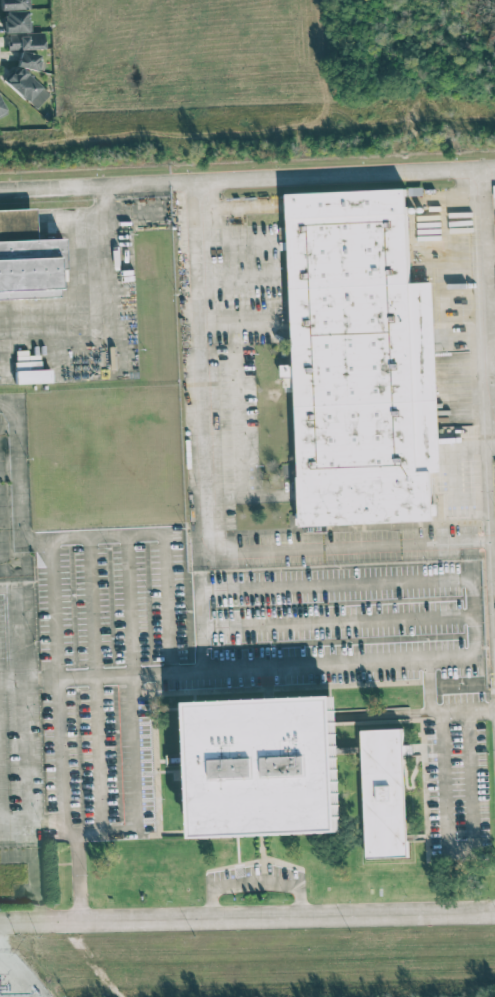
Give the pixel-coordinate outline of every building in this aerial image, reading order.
[(28,9),(27,0),(0,0),(0,10),(28,9)] [(27,11),(4,11),(4,33),(27,32),(27,11)] [(8,50),(43,49),(43,34),(8,35),(8,50)] [(35,109),(51,90),(35,77),(45,65),(27,50),(2,81),(35,109)] [(288,193),(293,364),(281,365),(281,377),(295,376),(300,513),(296,513),(296,526),(433,521),(432,471),(440,471),(433,282),(410,282),(406,189),(288,193)] [(58,297),(57,270),(62,269),(61,238),(34,239),(33,208),(0,210),(0,298),(58,297)] [(50,383),(50,370),(14,371),(15,384),(50,383)] [(188,702),(335,698),(340,832),(194,837),(188,702)] [(366,858),(407,856),(403,728),(362,730),(366,858)] [(167,766),(186,766),(186,754),(167,755),(167,766)]
